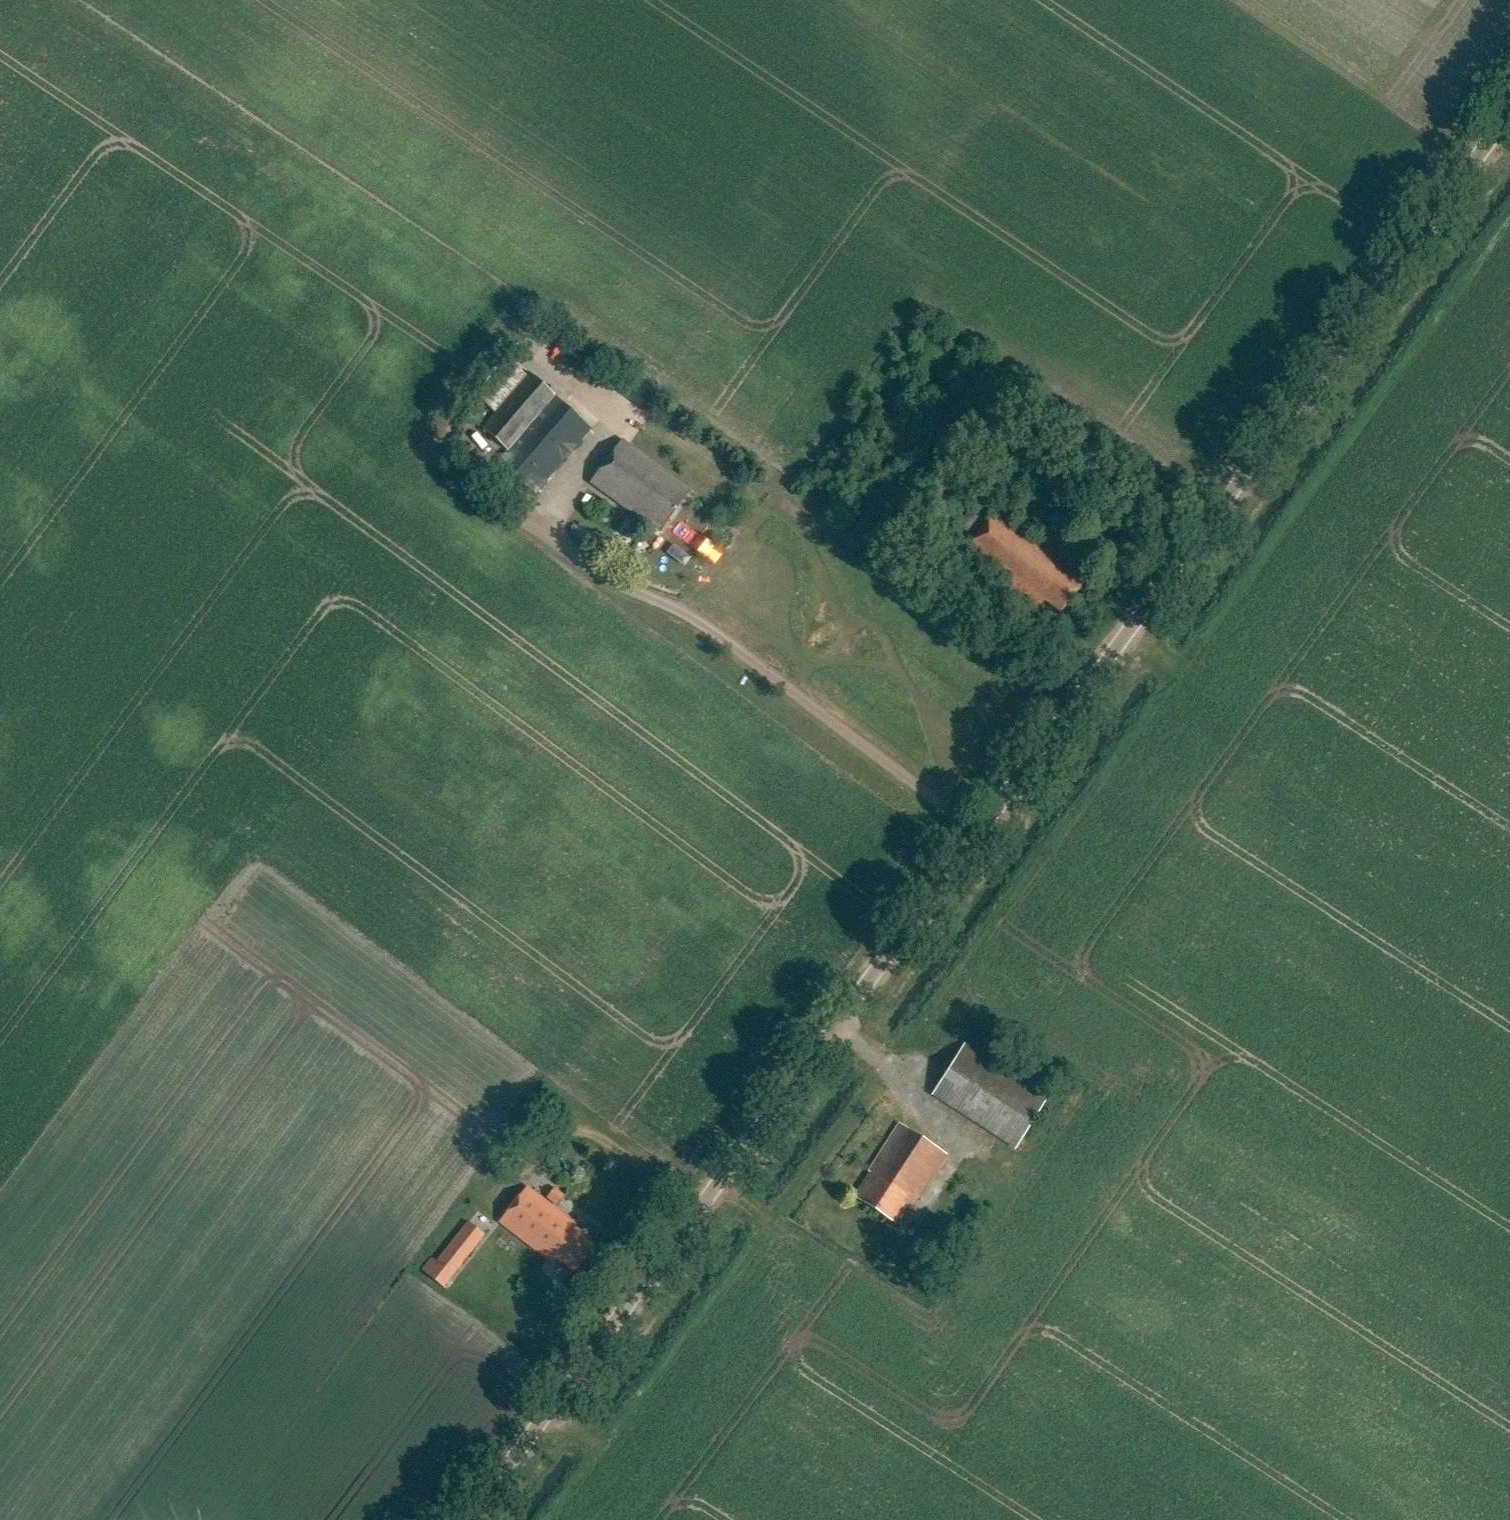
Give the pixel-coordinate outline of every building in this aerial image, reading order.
[(556,394),(529,371),(482,428),(507,449),(554,396),(556,394)] [(496,462),(535,495),(592,428),(554,396),(507,449),(496,462)] [(661,532),(689,494),(669,479),(671,476),(624,440),(591,484),(638,519),(640,516),(661,532)] [(1056,553),(1057,551),(998,507),(963,556),(1036,611),(1042,603),(1059,615),(1082,584),(1064,570),(1069,563),(1056,553)] [(1049,1095),(965,1042),(931,1095),(1015,1148),(1049,1095)] [(866,1171),(869,1173),(854,1196),(891,1221),(903,1204),(908,1207),(944,1154),(897,1123),(866,1171)] [(573,1227),(575,1224),(528,1188),(501,1224),(555,1265),(559,1259),(577,1272),(595,1247),(583,1238),(585,1236),(573,1227)] [(546,1198),(557,1207),(565,1196),(554,1188),(546,1198)] [(444,1285),(484,1234),(468,1222),(436,1262),(433,1259),(425,1269),(444,1285)]
